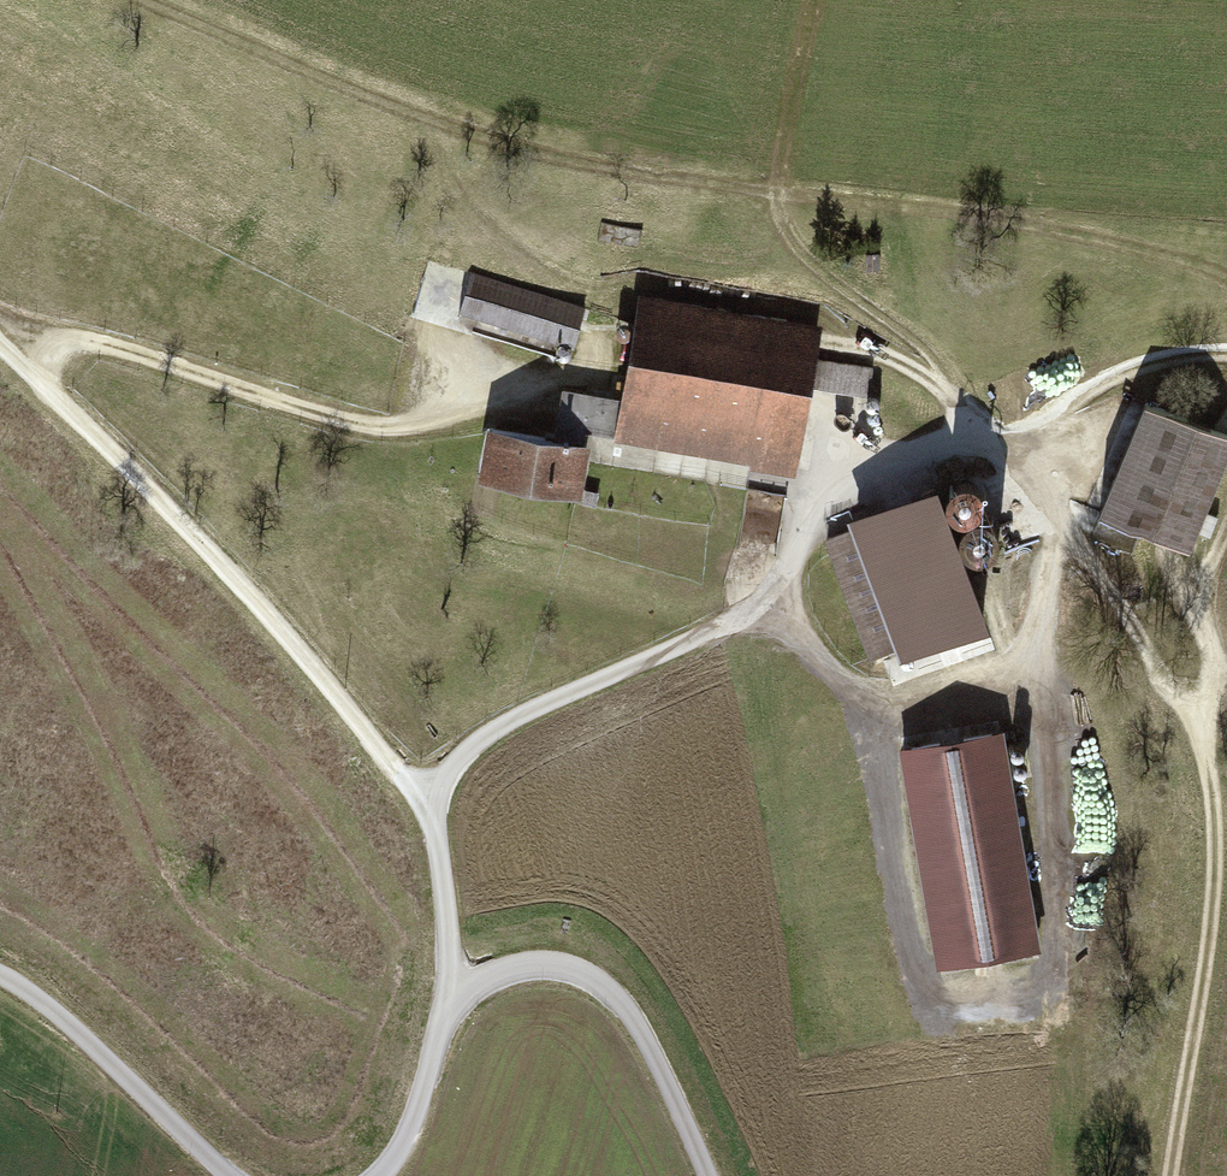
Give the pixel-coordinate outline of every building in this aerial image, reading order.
[(584,303),(471,270),(459,310),(572,342),(584,303)] [(822,317),(638,287),(621,394),(614,433),(749,455),(748,461),(797,469),(822,317)] [(621,394),(562,384),(553,439),(583,444),(585,429),(614,433),(621,394)] [(866,398),(870,402),(876,402),(879,398),(879,392),(875,388),(870,389),(866,393),(866,398)] [(1142,402),(1099,512),(1192,548),(1226,459),(1226,436),(1142,402)] [(868,413),(872,416),(876,416),(879,412),(879,408),(875,405),(871,405),(868,408),(868,413)] [(553,439),(486,428),(478,477),(582,494),(589,445),(583,444),(553,439)] [(661,442),(655,470),(711,480),(716,452),(661,442)] [(896,647),(898,651),(989,616),(936,476),(846,510),(851,523),(823,534),(870,657),(896,647)] [(962,516),(973,516),(982,511),(987,502),(987,491),(982,482),(973,477),(962,477),(953,482),(948,491),(948,502),(953,511),(962,516)] [(976,555),(986,555),(996,550),(1001,541),(1001,531),(996,521),(987,516),(976,516),(967,521),(962,530),(962,541),(967,550),(976,555)] [(1004,725),(899,743),(936,961),(1041,943),(1004,725)] [(1012,751),(1017,754),(1022,753),(1026,749),(1025,743),(1020,740),(1015,741),(1012,745),(1012,751)] [(1015,766),(1020,769),(1025,769),(1028,764),(1027,759),(1023,755),(1018,756),(1014,761),(1015,766)]
